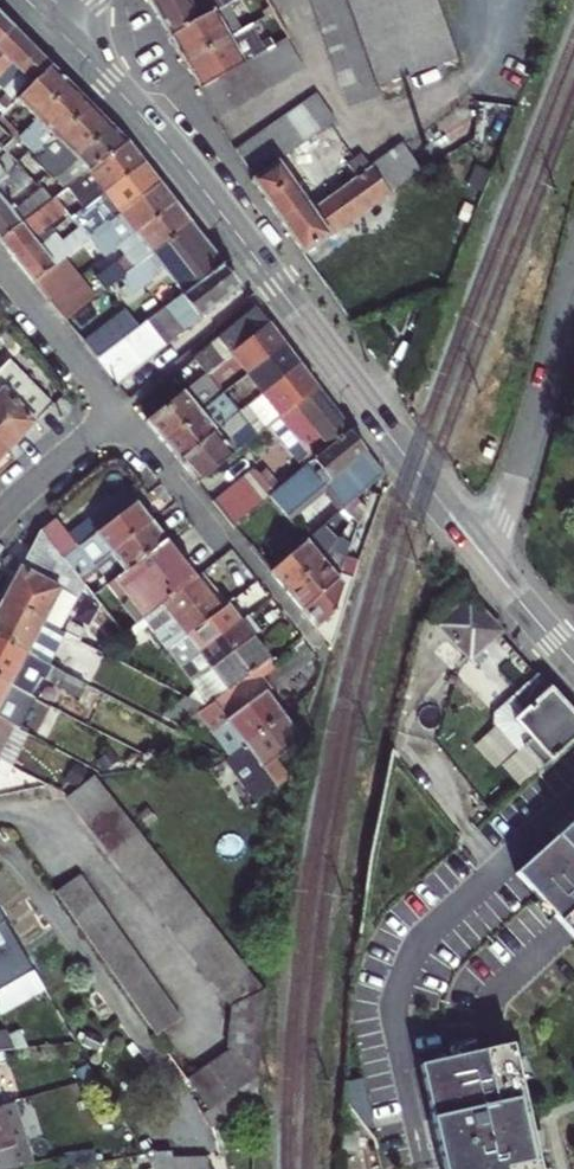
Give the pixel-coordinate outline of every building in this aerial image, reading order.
[(169,37),(199,20),(189,0),(148,0),(169,37)] [(317,20),(322,35),(327,50),(332,63),(338,78),(349,109),(364,103),(379,98),(375,87),(469,54),(449,0),(310,0),(317,20)] [(226,5),(213,12),(229,39),(241,32),(226,5)] [(169,37),(185,64),(229,39),(213,12),(199,20),(169,37)] [(12,27),(0,16),(0,40),(12,27)] [(269,49),(285,40),(289,38),(281,24),(259,37),(267,50),(269,49)] [(17,100),(51,66),(12,27),(0,40),(0,87),(15,102),(17,100)] [(241,32),(229,39),(243,64),(254,57),(241,32)] [(213,82),(227,74),(241,65),(243,64),(229,39),(185,64),(199,89),(213,82)] [(216,118),(229,110),(243,103),(257,94),(273,86),(287,78),(302,69),(285,40),(269,49),(267,50),(256,57),(254,57),(243,64),(241,65),(227,74),(213,82),(199,89),(216,118)] [(51,66),(17,100),(37,120),(71,86),(51,66)] [(37,120),(58,141),(92,107),(71,86),(37,120)] [(263,135),(260,138),(277,164),(281,161),(294,152),(308,142),(323,132),(337,122),(319,96),(305,106),(290,116),(276,126),(263,135)] [(35,161),(54,181),(78,161),(112,127),(92,107),(58,141),(44,149),(46,154),(35,161)] [(89,172),(128,142),(112,127),(78,161),(89,172)] [(252,181),(267,171),(277,164),(260,138),(249,145),(236,154),(252,181)] [(89,172),(68,187),(85,209),(144,163),(128,142),(89,172)] [(308,209),(277,164),(267,171),(252,181),(252,182),(304,255),(381,198),(388,192),(362,155),(344,167),(354,180),(328,199),(326,196),(308,209)] [(25,159),(19,166),(40,187),(46,181),(25,159)] [(144,163),(85,209),(72,219),(79,224),(112,199),(124,214),(161,185),(144,163)] [(9,174),(5,177),(0,182),(0,198),(17,183),(9,174)] [(46,181),(40,187),(53,200),(56,197),(59,194),(46,181)] [(124,214),(95,236),(91,239),(107,259),(119,249),(176,204),(161,185),(124,214)] [(21,224),(0,240),(0,242),(12,257),(42,233),(41,231),(68,212),(62,205),(56,197),(53,200),(21,224)] [(21,224),(0,199),(0,240),(21,224)] [(114,284),(122,279),(191,224),(176,204),(119,249),(128,259),(107,276),(114,284)] [(191,224),(122,279),(127,286),(122,290),(128,298),(164,269),(184,295),(222,265),(191,224)] [(50,228),(42,233),(12,257),(34,283),(64,260),(91,239),(95,236),(81,225),(61,242),(50,228)] [(64,260),(34,283),(50,304),(81,280),(64,260)] [(239,286),(222,265),(184,295),(167,309),(149,324),(99,364),(117,385),(118,386),(240,288),(239,286)] [(81,280),(50,304),(66,323),(96,299),(81,280)] [(125,312),(83,344),(99,364),(149,324),(167,309),(157,298),(131,319),(125,312)] [(240,365),(248,375),(284,345),(268,324),(256,308),(194,360),(207,374),(215,384),(240,365)] [(284,345),(248,375),(236,384),(251,403),(299,364),(284,345)] [(299,364),(251,403),(238,413),(244,420),(267,402),(274,410),(251,430),(256,437),(280,418),(317,388),(299,364)] [(0,366),(0,444),(17,428),(39,408),(0,366)] [(148,422),(164,442),(200,413),(223,395),(215,384),(207,374),(148,422)] [(317,388),(280,418),(314,461),(351,432),(317,388)] [(200,413),(164,442),(179,461),(215,432),(200,413)] [(215,432),(179,461),(197,484),(234,455),(215,432)] [(345,507),(366,488),(383,474),(351,432),(314,461),(255,509),(271,529),(249,548),(270,572),(306,541),(322,527),(340,512),(345,507)] [(347,554),(338,579),(344,586),(375,498),(366,488),(345,507),(359,523),(347,554)] [(73,576),(145,521),(135,508),(129,500),(107,516),(97,504),(67,529),(78,542),(58,556),(73,576)] [(67,529),(62,523),(57,518),(52,522),(61,533),(67,529)] [(108,579),(159,539),(152,530),(145,521),(73,576),(80,584),(88,594),(108,579)] [(39,533),(58,556),(78,542),(67,529),(61,533),(52,522),(39,533)] [(270,572),(286,592),(322,560),(335,542),(322,527),(306,541),(270,572)] [(335,542),(322,560),(327,566),(338,579),(347,554),(348,534),(344,531),(335,542)] [(80,584),(73,576),(58,556),(39,533),(36,533),(20,565),(7,591),(61,621),(80,584)] [(148,611),(161,599),(190,578),(174,558),(159,539),(108,579),(139,617),(148,611)] [(322,560),(286,592),(302,611),(338,579),(327,566),(322,560)] [(161,599),(174,616),(203,594),(196,585),(190,578),(161,599)] [(335,609),(344,586),(338,579),(302,611),(326,640),(334,619),(337,613),(335,609)] [(49,655),(53,657),(70,626),(61,621),(7,591),(0,606),(0,628),(49,655)] [(174,616),(185,630),(213,608),(208,600),(203,594),(174,616)] [(185,630),(197,646),(234,618),(229,611),(222,601),(213,608),(185,630)] [(441,628),(471,660),(499,632),(469,601),(441,628)] [(139,617),(148,628),(156,621),(148,611),(139,617)] [(197,646),(210,663),(247,634),(240,625),(234,618),(197,646)] [(332,640),(339,624),(334,619),(326,640),(332,647),(334,641),(332,640)] [(148,628),(152,633),(161,626),(156,621),(148,628)] [(152,633),(156,638),(164,631),(161,626),(152,633)] [(33,686),(38,689),(49,669),(85,688),(90,678),(53,657),(49,655),(0,628),(0,668),(33,686)] [(156,638),(163,646),(171,640),(164,631),(156,638)] [(225,683),(245,668),(262,655),(255,645),(247,634),(210,663),(225,683)] [(163,646),(172,657),(182,649),(174,638),(171,640),(163,646)] [(194,663),(187,654),(182,649),(172,657),(184,671),(194,663)] [(20,722),(38,689),(33,686),(0,668),(0,711),(20,722)] [(212,704),(239,741),(278,713),(260,688),(245,668),(225,683),(215,690),(205,696),(203,699),(199,704),(203,710),(212,704)] [(215,690),(200,670),(190,678),(205,696),(215,690)] [(536,673),(509,698),(522,712),(512,721),(530,741),(524,747),(542,766),(573,737),(573,714),(536,673)] [(3,754),(20,722),(0,711),(0,752),(3,754)] [(286,724),(278,713),(239,741),(227,749),(242,775),(249,785),(278,764),(271,754),(295,737),(286,724)] [(18,762),(35,731),(20,722),(3,754),(18,762)] [(18,762),(3,754),(0,752),(0,768),(11,775),(18,762)] [(62,796),(73,810),(101,787),(91,774),(62,796)] [(73,810),(84,824),(112,801),(101,787),(73,810)] [(84,824),(94,837),(122,813),(112,801),(84,824)] [(94,837),(105,851),(133,827),(122,813),(94,837)] [(519,874),(573,933),(573,823),(519,874)] [(105,851),(116,865),(144,841),(133,827),(105,851)] [(116,865),(126,877),(155,854),(144,841),(116,865)] [(126,877),(137,892),(166,869),(155,854),(126,877)] [(137,892),(148,906),(177,882),(166,869),(137,892)] [(75,871),(63,880),(81,906),(93,898),(75,871)] [(52,887),(70,914),(81,906),(63,880),(52,887)] [(177,882),(148,906),(159,920),(189,897),(177,882)] [(159,920),(170,934),(199,911),(189,897),(159,920)] [(70,914),(80,928),(103,911),(93,898),(81,906),(70,914)] [(80,928),(90,942),(113,926),(103,911),(80,928)] [(170,934),(180,947),(210,925),(199,911),(170,934)] [(34,975),(0,918),(0,990),(34,975)] [(180,947),(191,961),(221,938),(210,925),(180,947)] [(90,942),(100,957),(123,941),(113,926),(90,942)] [(191,961),(201,974),(231,951),(221,938),(191,961)] [(123,941),(100,957),(110,972),(133,956),(123,941)] [(201,974),(212,989),(242,965),(231,951),(201,974)] [(110,972),(120,987),(143,970),(133,956),(110,972)] [(215,993),(215,1003),(258,985),(242,965),(212,989),(215,993)] [(143,970),(120,987),(128,999),(152,984),(143,970)] [(152,984),(128,999),(139,1015),(163,1000),(152,984)] [(215,1003),(215,1022),(256,1022),(258,985),(215,1003)] [(172,1012),(163,1000),(139,1015),(149,1030),(172,1012)] [(215,1022),(214,1038),(252,1076),(254,1078),(256,1022),(215,1022)] [(9,1048),(2,1033),(0,1033),(0,1048),(9,1048)] [(214,1038),(214,1059),(232,1090),(252,1076),(214,1038)] [(445,1168),(541,1168),(515,1050),(423,1071),(445,1168)] [(232,1090),(214,1059),(199,1069),(218,1100),(232,1090)] [(218,1100),(199,1069),(183,1080),(204,1109),(218,1100)] [(218,1100),(204,1109),(213,1123),(253,1096),(254,1078),(252,1076),(232,1090),(218,1100)] [(11,1104),(0,1107),(0,1168),(5,1168),(26,1164),(11,1104)] [(358,1134),(343,1114),(340,1162),(357,1163),(357,1156),(358,1134)] [(204,1152),(169,1156),(168,1148),(137,1152),(139,1154),(141,1159),(147,1168),(206,1168),(204,1152)]
